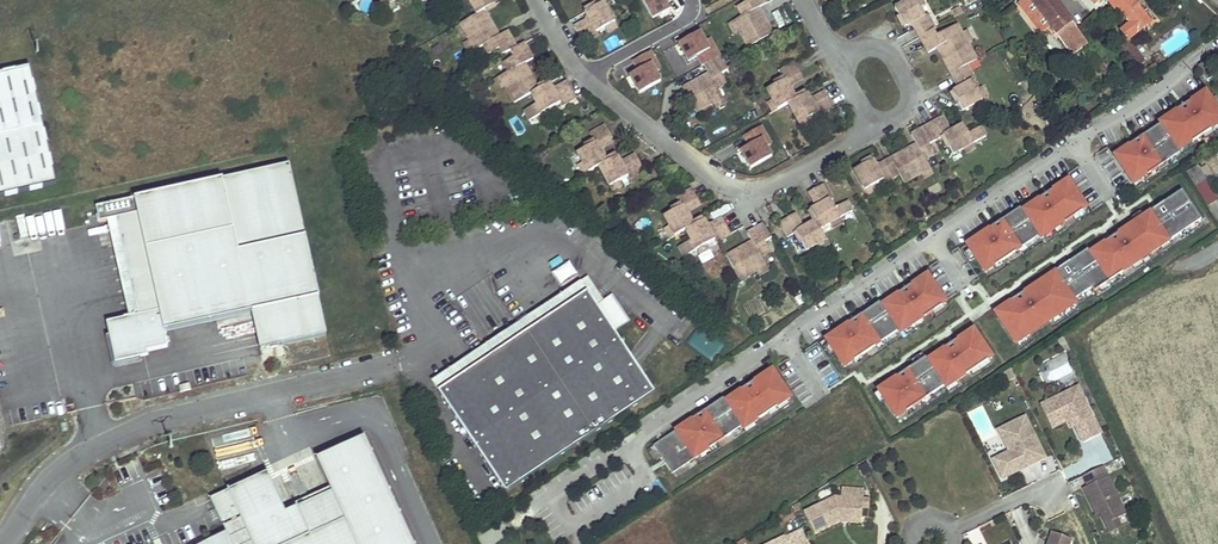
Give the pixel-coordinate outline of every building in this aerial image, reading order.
[(477,14),(495,3),(494,0),(469,0),(477,14)] [(593,3),(583,9),(588,18),(575,25),(583,41),(598,32),(597,29),(616,20),(604,0),(605,0),(591,0),(593,3)] [(649,18),(678,4),(676,0),(640,0),(649,18)] [(746,0),(737,6),(742,15),(732,20),(738,30),(747,46),(771,33),(757,7),(765,3),(763,0),(746,0)] [(902,3),(906,8),(918,1),(917,0),(907,0),(902,3)] [(1019,2),(1041,32),(1050,26),(1031,0),(1021,0),(1019,2)] [(1050,26),(1070,51),(1085,40),(1078,30),(1056,0),(1031,0),(1050,26)] [(1108,2),(1114,10),(1117,7),(1130,23),(1120,30),(1124,34),(1128,40),(1149,23),(1131,0),(1111,0),(1108,2)] [(921,6),(918,1),(906,8),(898,13),(900,15),(896,17),(903,28),(912,23),(919,37),(934,29),(936,28),(927,13),(925,14),(921,6)] [(477,14),(460,23),(469,39),(474,48),(483,43),(489,54),(498,48),(501,54),(509,50),(516,46),(507,30),(498,35),(485,12),(497,6),(495,3),(477,14)] [(902,3),(895,7),(898,13),(906,8),(902,3)] [(732,20),(728,23),(733,32),(738,30),(732,20)] [(934,29),(919,37),(929,53),(937,48),(951,74),(967,65),(976,60),(967,43),(961,33),(956,24),(937,35),(934,29)] [(675,45),(686,63),(710,49),(698,30),(675,45)] [(966,30),(961,33),(967,43),(971,40),(966,30)] [(1141,64),(1144,61),(1128,40),(1124,34),(1115,41),(1136,68),(1141,64)] [(469,39),(464,42),(470,51),(474,48),(469,39)] [(516,46),(509,50),(513,56),(504,62),(509,70),(500,75),(505,85),(514,102),(530,93),(550,82),(548,79),(537,85),(525,62),(533,58),(524,41),(516,46)] [(718,55),(703,64),(708,73),(682,86),(683,88),(724,64),(718,55)] [(794,62),(779,70),(783,76),(773,81),(774,85),(767,89),(772,99),(777,108),(787,102),(806,92),(804,90),(794,96),(788,85),(802,77),(794,62)] [(683,88),(696,111),(712,102),(723,97),(718,88),(726,83),(721,73),(726,70),(724,64),(683,88)] [(1136,68),(1140,73),(1145,69),(1141,64),(1136,68)] [(943,65),(932,70),(937,81),(947,76),(943,65)] [(967,65),(951,74),(959,88),(950,94),(955,104),(958,102),(963,110),(982,99),(976,90),(972,81),(975,79),(967,65)] [(0,74),(0,198),(57,185),(30,67),(0,74)] [(881,89),(887,85),(877,69),(871,73),(881,89)] [(500,75),(494,78),(500,88),(505,85),(500,75)] [(869,95),(879,89),(872,77),(862,82),(869,95)] [(566,81),(554,88),(562,102),(563,104),(575,97),(566,81)] [(550,82),(530,93),(537,104),(523,111),(528,120),(541,113),(552,108),(562,102),(554,88),(550,82)] [(981,87),(976,90),(982,99),(987,97),(981,87)] [(1205,91),(1159,123),(1160,125),(1114,156),(1132,183),(1145,174),(1147,175),(1166,162),(1165,161),(1178,152),(1177,150),(1190,141),(1192,143),(1202,136),(1217,125),(1217,110),(1205,91)] [(806,92),(787,102),(799,122),(809,116),(819,111),(821,114),(833,107),(824,92),(810,100),(806,92)] [(723,97),(712,102),(715,107),(725,101),(723,97)] [(772,99),(767,101),(772,110),(777,108),(772,99)] [(552,108),(541,113),(544,118),(554,112),(552,108)] [(809,116),(799,122),(802,128),(812,122),(809,116)] [(941,117),(927,125),(936,141),(941,138),(947,148),(949,147),(954,154),(964,149),(973,143),(986,136),(981,127),(969,134),(963,125),(950,133),(941,117)] [(605,125),(590,133),(593,139),(584,145),(609,131),(605,125)] [(917,143),(890,158),(900,174),(905,183),(921,174),(931,169),(926,160),(935,155),(930,145),(936,141),(927,125),(912,134),(917,143)] [(1202,136),(1205,140),(1217,132),(1217,125),(1202,136)] [(757,126),(741,136),(746,145),(737,151),(748,171),(774,156),(757,126)] [(614,140),(609,131),(584,145),(585,147),(577,151),(582,161),(588,171),(599,166),(617,155),(615,153),(605,158),(599,148),(614,140)] [(1178,152),(1180,154),(1190,148),(1189,145),(1192,143),(1190,141),(1177,150),(1178,152)] [(973,143),(964,149),(966,154),(975,148),(973,143)] [(1165,161),(1166,162),(1169,161),(1171,163),(1181,156),(1180,154),(1178,152),(1165,161)] [(617,155),(599,166),(609,185),(620,180),(628,175),(629,177),(643,169),(635,153),(620,161),(617,155)] [(862,166),(854,170),(866,190),(876,185),(883,181),(885,183),(900,174),(890,158),(877,166),(873,158),(861,163),(862,166)] [(582,161),(578,164),(583,174),(588,171),(582,161)] [(1155,170),(1158,174),(1167,168),(1164,164),(1155,170)] [(138,317),(112,323),(120,359),(167,348),(164,333),(252,313),(273,308),(281,345),(325,335),(317,298),(318,298),(288,165),(95,208),(99,224),(116,220),(138,317)] [(1207,179),(1198,165),(1189,171),(1198,184),(1207,179)] [(931,169),(921,174),(924,179),(934,174),(931,169)] [(1196,186),(1198,184),(1189,171),(1186,172),(1196,186)] [(1132,183),(1136,189),(1146,182),(1143,178),(1147,175),(1145,174),(1132,183)] [(620,180),(609,185),(612,190),(622,185),(620,180)] [(1087,208),(1068,180),(1021,211),(1020,209),(966,245),(969,250),(975,259),(985,273),(993,268),(1002,261),(1016,252),(1036,239),(1039,237),(1040,239),(1044,237),(1063,224),(1073,217),(1084,210),(1087,208)] [(825,184),(809,192),(818,207),(811,211),(821,228),(831,223),(840,217),(853,210),(848,200),(836,208),(831,200),(832,198),(825,184)] [(876,185),(866,190),(868,195),(878,188),(876,185)] [(692,188),(676,197),(680,203),(670,208),(672,211),(664,215),(669,225),(674,235),(684,230),(703,219),(702,217),(692,223),(686,211),(700,203),(692,188)] [(1087,250),(994,313),(1015,344),(1026,337),(1030,335),(1027,331),(1037,325),(1046,319),(1048,323),(1076,304),(1074,300),(1082,295),(1092,288),(1094,292),(1098,289),(1119,275),(1132,266),(1149,255),(1160,248),(1169,241),(1178,235),(1197,223),(1201,220),(1181,191),(1143,217),(1134,223),(1089,253),(1087,250)] [(709,213),(712,219),(728,212),(725,206),(709,213)] [(1087,215),(1084,210),(1073,217),(1076,222),(1087,215)] [(795,214),(780,222),(787,237),(793,234),(799,244),(802,242),(806,251),(816,245),(826,239),(821,228),(811,211),(809,212),(814,222),(803,228),(795,214)] [(1140,212),(1131,218),(1134,223),(1143,217),(1140,212)] [(703,219),(684,230),(690,240),(679,246),(684,256),(696,249),(707,243),(714,239),(715,242),(730,233),(721,217),(707,225),(703,219)] [(840,217),(831,223),(833,227),(843,222),(840,217)] [(1200,227),(1197,223),(1178,235),(1181,240),(1200,227)] [(752,242),(727,255),(741,280),(757,271),(766,266),(761,256),(771,251),(765,242),(772,238),(763,224),(748,233),(752,242)] [(1066,229),(1063,224),(1044,237),(1047,242),(1066,229)] [(669,225),(664,228),(669,238),(674,235),(669,225)] [(826,239),(816,245),(819,250),(829,244),(826,239)] [(1016,252),(1020,256),(1039,243),(1036,239),(1016,252)] [(1172,246),(1169,241),(1160,248),(1163,252),(1172,246)] [(707,243),(696,249),(699,254),(710,248),(707,243)] [(969,250),(964,253),(971,262),(975,259),(969,250)] [(1152,259),(1149,255),(1132,266),(1135,271),(1152,259)] [(993,268),(996,272),(1005,266),(1002,261),(993,268)] [(552,270),(557,283),(575,277),(570,263),(552,270)] [(766,266),(757,271),(759,277),(769,271),(766,266)] [(946,303),(927,274),(881,306),(879,303),(826,339),(829,344),(835,353),(845,367),(853,362),(862,356),(876,346),(896,333),(898,331),(900,334),(903,332),(922,319),(932,312),(943,305),(946,303)] [(1122,280),(1119,275),(1098,289),(1101,294),(1122,280)] [(597,285),(590,289),(606,313),(613,308),(597,285)] [(441,389),(508,490),(658,390),(606,313),(590,289),(574,300),(441,389)] [(434,379),(441,389),(574,300),(567,290),(434,379)] [(1085,298),(1082,295),(1074,300),(1076,304),(1085,298)] [(946,310),(943,305),(932,312),(935,317),(946,310)] [(1075,311),(1072,306),(1051,320),(1054,325),(1075,311)] [(252,313),(261,351),(282,346),(281,345),(273,308),(252,313)] [(925,324),(922,319),(903,332),(906,336),(925,324)] [(1037,325),(1039,328),(1048,323),(1046,319),(1037,325)] [(697,325),(685,344),(712,361),(724,342),(697,325)] [(885,402),(896,418),(904,413),(913,407),(920,402),(931,395),(944,386),(946,389),(955,383),(969,373),(988,360),(992,358),(973,329),(927,361),(925,358),(877,390),(878,392),(885,402)] [(899,338),(896,333),(876,346),(880,351),(899,338)] [(1015,344),(1019,349),(1029,342),(1026,337),(1015,344)] [(1065,340),(1059,343),(1063,350),(1068,347),(1065,340)] [(829,344),(824,347),(831,356),(835,353),(829,344)] [(853,362),(856,366),(865,360),(862,356),(853,362)] [(969,373),(972,378),(992,365),(988,360),(969,373)] [(1014,376),(1010,367),(1002,371),(1006,379),(1014,376)] [(653,446),(672,474),(698,456),(717,443),(731,434),(742,427),(743,429),(744,429),(754,422),(768,413),(787,400),(791,397),(772,369),(724,401),(723,399),(653,446)] [(946,389),(949,394),(958,387),(955,383),(946,389)] [(1078,388),(1040,406),(1052,429),(1066,422),(1071,419),(1075,427),(1083,444),(1101,435),(1078,388)] [(874,395),(880,405),(885,402),(878,392),(874,395)] [(920,402),(924,407),(934,400),(931,395),(920,402)] [(790,404),(787,400),(768,413),(771,417),(790,404)] [(904,413),(908,418),(917,412),(913,407),(904,413)] [(1025,417),(998,430),(1009,452),(993,460),(1002,479),(1023,469),(1021,466),(1025,464),(1027,467),(1045,458),(1025,417)] [(1071,419),(1066,422),(1070,430),(1075,427),(1071,419)] [(757,427),(754,422),(744,429),(745,431),(747,434),(757,427)] [(731,434),(735,439),(745,431),(744,429),(743,429),(742,427),(731,434)] [(698,456),(701,461),(721,448),(717,443),(698,456)] [(1102,467),(1083,476),(1088,486),(1083,489),(1092,507),(1096,506),(1100,513),(1105,525),(1126,515),(1102,467)] [(835,497),(804,512),(815,535),(840,523),(838,519),(841,517),(862,518),(862,509),(863,499),(864,490),(842,488),(841,497),(835,497)] [(838,519),(840,523),(861,525),(862,518),(841,517),(838,519)] [(1072,540),(1051,532),(1047,543),(1070,543),(1072,540)] [(805,536),(789,543),(809,543),(805,536)]
